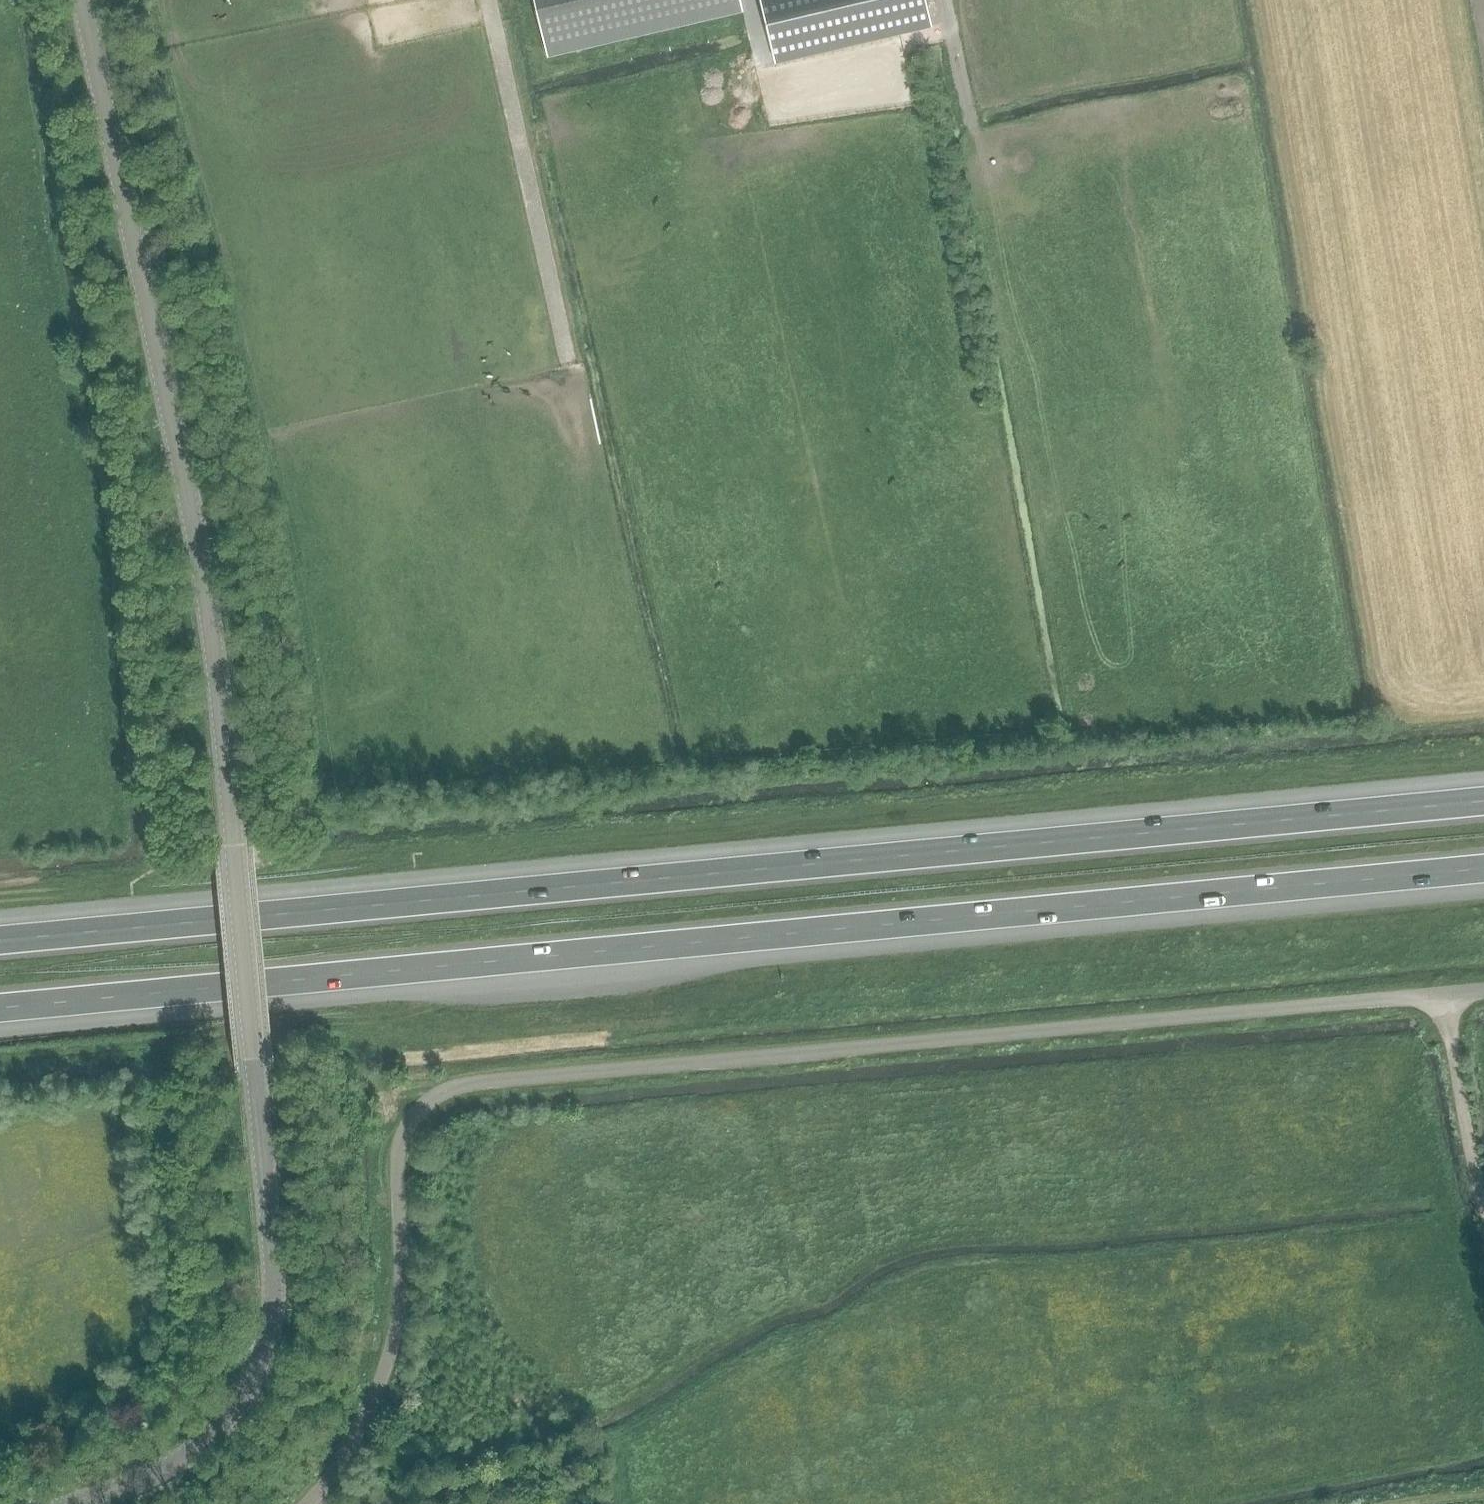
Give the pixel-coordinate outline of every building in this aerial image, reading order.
[(741,0),(535,0),(548,54),(743,6),(741,0)] [(777,63),(932,26),(926,0),(762,0),(777,63)]
